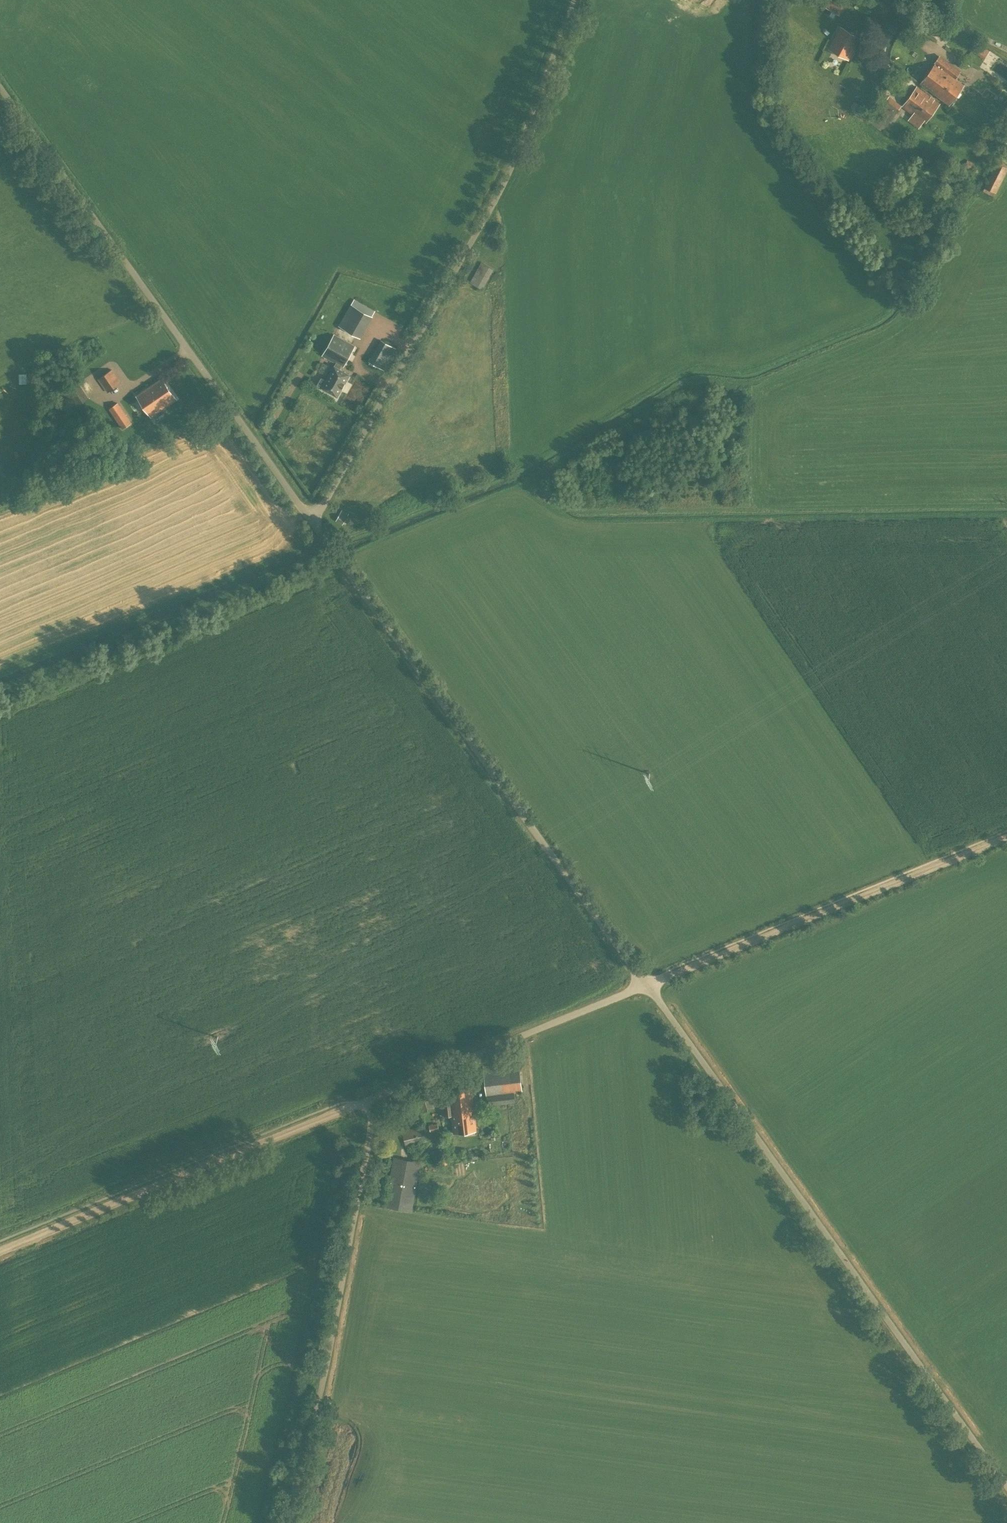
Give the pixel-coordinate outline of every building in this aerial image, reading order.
[(829,9),(840,15),(846,5),(837,0),(834,0),(829,9)] [(859,38),(841,28),(830,48),(848,58),(859,38)] [(982,43),(977,52),(987,59),(993,50),(982,43)] [(940,57),(920,83),(949,104),(964,84),(955,78),(960,71),(940,57)] [(917,87),(904,106),(925,122),(939,103),(917,87)] [(866,120),(882,131),(901,105),(888,95),(888,96),(883,92),(870,109),(873,111),(866,120)] [(852,106),(862,113),(867,107),(857,100),(852,106)] [(984,186),(982,191),(993,196),(996,192),(1006,170),(1006,167),(997,162),(996,162),(984,186)] [(470,282),(482,289),(493,269),(481,262),(470,282)] [(350,304),(339,325),(361,337),(373,316),(350,304)] [(335,366),(340,368),(341,366),(343,367),(355,346),(335,335),(323,355),(337,363),(335,366)] [(381,341),(368,361),(373,364),(383,370),(395,349),(381,341)] [(335,366),(327,380),(321,377),(317,385),(322,388),(337,396),(350,374),(340,368),(335,366)] [(98,379),(107,392),(121,382),(112,369),(98,379)] [(137,396),(151,416),(176,399),(162,378),(137,396)] [(108,408),(122,429),(132,422),(118,402),(108,408)] [(343,523),(347,526),(350,520),(346,517),(350,510),(344,507),(336,520),(342,524),(343,523)] [(484,1071),(486,1096),(487,1105),(515,1102),(515,1092),(522,1092),(520,1067),(519,1062),(483,1066),(484,1071)] [(441,1106),(443,1115),(451,1114),(454,1132),(476,1130),(471,1086),(446,1089),(448,1105),(441,1106)] [(425,1096),(412,1099),(416,1114),(428,1110),(425,1096)] [(429,1124),(431,1132),(439,1130),(438,1122),(429,1124)] [(429,1140),(425,1125),(402,1130),(406,1146),(429,1140)] [(412,1211),(421,1162),(394,1157),(385,1206),(412,1211)]
